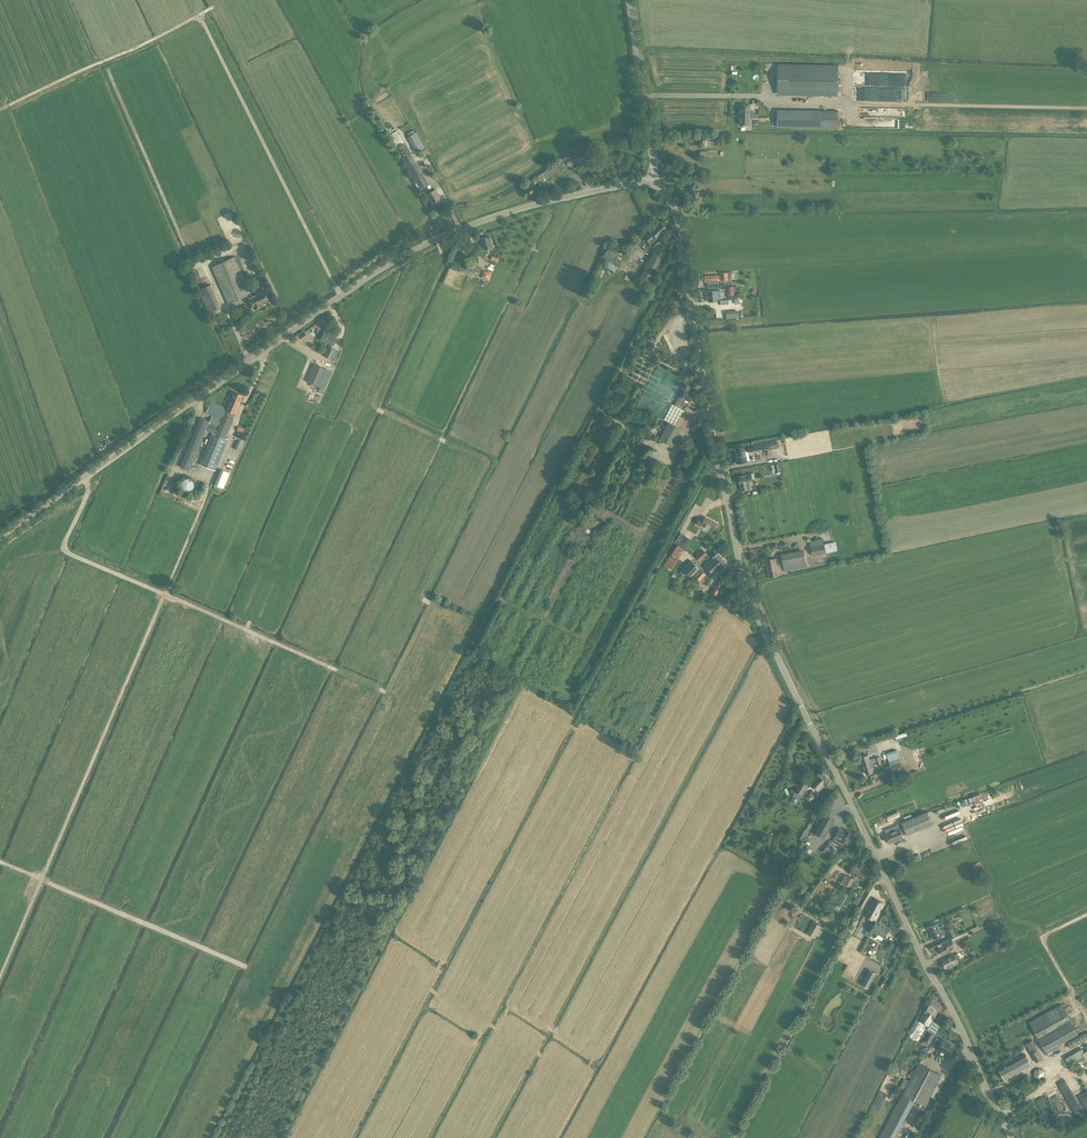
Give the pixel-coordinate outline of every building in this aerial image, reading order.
[(839,66),(778,64),(778,94),(838,95),(839,66)] [(868,97),(869,66),(856,65),(855,97),(868,97)] [(740,115),(752,115),(753,111),(750,111),(750,105),(740,105),(740,115)] [(865,117),(893,117),(894,109),(864,108),(864,115),(865,115),(865,117)] [(777,127),(837,128),(838,111),(777,110),(777,127)] [(752,118),(752,115),(740,115),(739,124),(749,125),(750,118),(752,118)] [(568,166),(579,159),(575,153),(572,155),(571,153),(563,158),(568,166)] [(565,168),(561,161),(535,177),(540,185),(551,177),(551,176),(565,168)] [(433,207),(441,202),(437,195),(438,194),(436,189),(426,194),(433,207)] [(651,232),(652,233),(650,235),(649,234),(645,238),(649,242),(653,238),(652,237),(654,235),(657,238),(666,229),(661,223),(651,232)] [(484,249),(493,247),(489,237),(481,239),(484,249)] [(624,257),(620,254),(609,246),(603,256),(618,266),(624,257)] [(261,304),(269,301),(264,289),(257,293),(257,294),(252,296),(234,256),(211,267),(228,304),(248,295),(254,309),(261,306),(261,304)] [(478,275),(481,268),(468,263),(466,268),(470,269),(469,271),(478,275)] [(489,279),(491,272),(488,271),(488,272),(484,270),(482,277),(489,279)] [(730,272),(727,273),(720,273),(720,276),(719,276),(719,275),(704,276),(705,282),(719,281),(719,278),(720,278),(720,280),(731,279),(730,272)] [(716,291),(708,291),(709,302),(717,301),(717,298),(720,298),(719,295),(716,295),(716,291)] [(221,307),(219,302),(207,308),(209,313),(221,307)] [(338,351),(335,350),(331,348),(333,345),(337,337),(324,331),(321,340),(330,344),(329,347),(328,347),(324,356),(334,360),(338,351)] [(332,372),(327,369),(314,363),(306,381),(324,389),(332,372)] [(683,402),(685,399),(689,401),(693,394),(684,390),(681,397),(680,400),(678,399),(675,405),(681,408),(684,402),(683,402)] [(239,404),(239,403),(243,395),(234,391),(231,400),(239,404)] [(233,419),(235,414),(236,415),(240,404),(239,403),(239,404),(231,400),(230,399),(226,408),(225,410),(226,410),(224,415),(233,419)] [(226,408),(211,402),(206,413),(213,416),(210,422),(201,418),(181,467),(189,471),(206,430),(212,433),(199,464),(215,471),(228,440),(225,438),(233,419),(224,415),(226,410),(225,410),(226,408)] [(681,429),(675,426),(684,410),(681,408),(675,405),(672,403),(663,419),(668,422),(659,440),(672,447),(681,429)] [(777,447),(776,440),(766,442),(767,449),(777,447)] [(744,446),(733,448),(734,454),(735,454),(737,462),(737,463),(738,463),(737,462),(746,460),(746,461),(747,461),(745,451),(747,450),(748,452),(754,451),(765,448),(764,442),(753,444),(746,445),(746,446),(744,446)] [(651,449),(646,458),(651,461),(656,451),(651,449)] [(221,468),(215,484),(224,487),(230,472),(221,468)] [(750,473),(738,476),(739,483),(741,491),(748,489),(749,489),(750,488),(748,481),(752,480),(752,479),(750,474),(750,473)] [(184,478),(182,480),(181,482),(180,483),(180,484),(180,486),(181,487),(181,488),(182,489),(183,490),(184,490),(185,491),(186,491),(187,491),(188,491),(189,491),(191,490),(192,489),(192,488),(193,488),(193,487),(194,486),(194,485),(194,484),(194,483),(193,481),(192,480),(191,479),(190,478),(189,478),(187,478),(186,478),(185,478),(184,478)] [(586,514),(579,528),(589,533),(596,519),(586,514)] [(715,526),(717,523),(705,517),(703,520),(699,518),(696,524),(700,526),(701,525),(713,531),(715,526),(715,527),(716,526),(715,526)] [(691,541),(680,533),(675,541),(685,548),(687,546),(691,541)] [(820,539),(810,541),(811,547),(813,555),(835,551),(833,542),(824,544),(823,538),(820,539)] [(671,569),(685,548),(677,544),(664,565),(671,569)] [(586,558),(591,549),(587,546),(582,556),(586,558)] [(701,560),(707,554),(702,549),(696,556),(701,560)] [(785,571),(807,567),(804,551),(782,556),(782,558),(776,559),(775,558),(766,560),(769,574),(778,573),(777,565),(783,563),(785,571)] [(714,575),(727,563),(717,553),(705,565),(714,575)] [(700,568),(691,560),(680,573),(688,581),(700,568)] [(695,576),(699,581),(706,574),(701,569),(695,576)] [(717,596),(724,584),(718,581),(712,593),(717,596)] [(868,754),(861,757),(863,765),(871,763),(872,762),(871,759),(870,760),(868,754)] [(871,763),(863,765),(866,774),(874,771),(872,766),(873,766),(872,762),(871,763)] [(903,770),(900,762),(884,767),(886,775),(893,773),(903,770)] [(826,785),(831,781),(821,770),(816,775),(817,775),(810,783),(819,792),(826,784),(826,785)] [(793,796),(790,801),(796,804),(799,799),(808,784),(801,780),(793,795),(793,796)] [(806,796),(811,801),(817,795),(811,790),(806,796)] [(983,804),(980,795),(973,797),(976,806),(983,804)] [(943,812),(943,814),(942,814),(943,818),(952,817),(951,810),(943,812)] [(907,835),(932,825),(927,812),(897,824),(899,829),(889,833),(888,830),(885,831),(886,834),(889,844),(903,838),(900,830),(904,829),(907,835)] [(835,818),(826,813),(815,832),(824,837),(835,818)] [(812,817),(809,822),(815,825),(818,819),(812,817)] [(805,841),(810,830),(807,828),(806,827),(800,838),(805,841)] [(839,829),(840,828),(835,837),(847,844),(853,833),(846,829),(844,832),(839,829)] [(849,875),(849,876),(845,874),(841,882),(850,886),(853,880),(861,885),(864,879),(863,878),(866,873),(858,869),(853,878),(849,875)] [(875,921),(885,903),(873,897),(864,915),(875,921)] [(948,918),(928,928),(934,939),(942,935),(938,928),(943,925),(943,924),(950,920),(948,918)] [(815,937),(821,926),(813,921),(806,933),(815,937)] [(886,937),(890,928),(877,922),(872,931),(886,937)] [(953,927),(947,931),(951,939),(957,935),(953,927)] [(967,931),(951,939),(953,941),(969,934),(967,931)] [(944,942),(938,945),(939,947),(942,955),(950,952),(948,948),(955,946),(953,941),(951,939),(944,942)] [(955,955),(955,954),(950,956),(951,958),(942,962),(945,968),(946,968),(947,970),(948,970),(950,969),(951,968),(950,966),(958,962),(957,960),(959,959),(960,957),(958,955),(957,954),(955,955)] [(869,969),(861,984),(868,988),(877,973),(869,969)] [(929,1026),(938,1012),(930,1004),(925,1011),(920,1019),(929,1026)] [(1078,1033),(1070,1019),(1061,1004),(1029,1022),(1049,1056),(1061,1049),(1058,1044),(1078,1033)] [(918,1041),(924,1030),(917,1027),(912,1038),(918,1041)] [(935,1035),(929,1031),(925,1039),(926,1040),(930,1042),(931,1043),(935,1035)] [(1067,1043),(1070,1048),(1086,1039),(1086,1032),(1067,1043)] [(938,1049),(945,1053),(950,1055),(954,1047),(947,1043),(948,1042),(943,1039),(942,1041),(937,1038),(933,1044),(939,1047),(938,1049)] [(1042,1059),(1036,1048),(1031,1040),(1026,1043),(1036,1062),(1042,1059)] [(1005,1080),(1032,1065),(1026,1055),(999,1069),(1005,1080)] [(925,1105),(941,1075),(919,1063),(903,1093),(915,1100),(925,1105)] [(1035,1071),(1034,1076),(1039,1079),(1044,1077),(1044,1071),(1039,1068),(1035,1071)] [(900,1087),(904,1089),(909,1080),(905,1078),(900,1087)] [(897,1092),(894,1090),(889,1098),(893,1100),(897,1092)] [(903,1093),(884,1128),(879,1137),(895,1137),(896,1135),(915,1100),(903,1093)] [(932,1109),(938,1112),(941,1105),(935,1102),(932,1109)]
